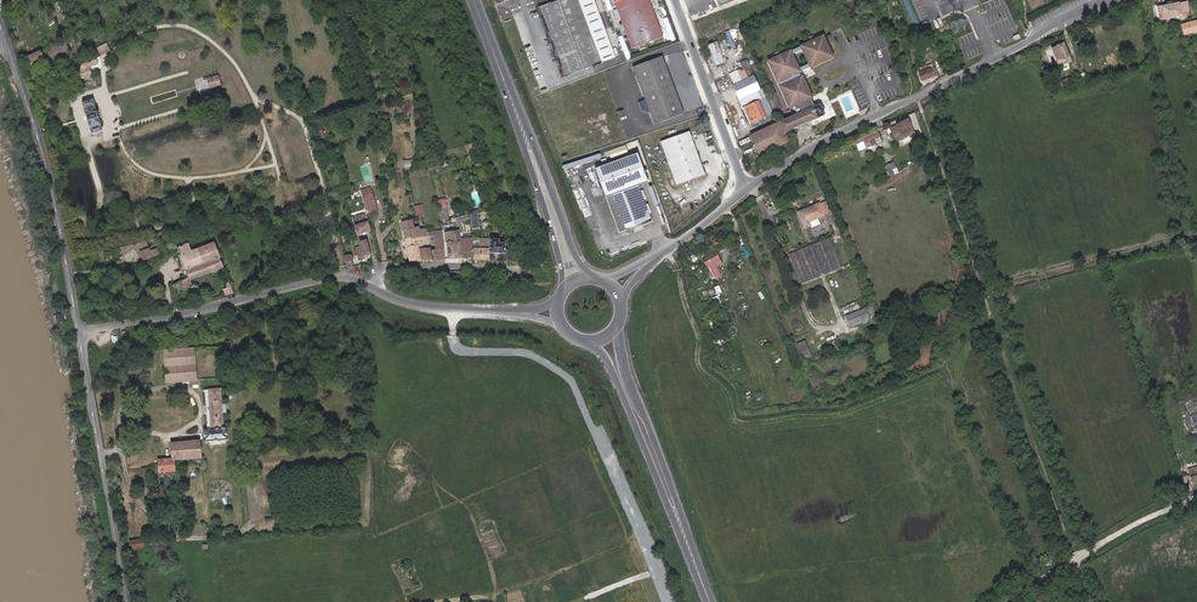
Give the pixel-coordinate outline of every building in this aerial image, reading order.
[(537,6),(562,74),(589,64),(612,55),(597,15),(591,0),(554,0),(537,6)] [(597,15),(603,12),(599,0),(591,0),(597,15)] [(628,47),(659,35),(647,0),(611,0),(628,47)] [(1031,9),(1039,5),(1037,0),(1027,0),(1031,9)] [(1176,3),(1155,9),(1159,22),(1183,16),(1183,13),(1185,12),(1182,3),(1176,5),(1176,3)] [(1194,22),(1179,26),(1182,35),(1196,31),(1194,22)] [(832,54),(830,50),(832,49),(829,44),(828,44),(826,40),(827,39),(826,36),(792,51),(793,54),(805,49),(806,51),(808,51),(810,55),(808,56),(811,61),(812,60),(813,63),(799,68),(801,71),(835,57),(833,54),(832,54)] [(927,39),(923,40),(924,44),(927,50),(931,48),(929,43),(927,39)] [(55,46),(57,51),(67,47),(64,42),(55,46)] [(721,66),(729,63),(721,42),(713,46),(721,66)] [(105,43),(95,47),(99,56),(109,51),(105,43)] [(1061,44),(1050,48),(1056,64),(1067,60),(1061,44)] [(29,64),(49,55),(46,49),(26,58),(29,64)] [(811,61),(808,56),(810,55),(808,51),(806,51),(805,49),(793,54),(799,68),(813,63),(812,60),(811,61)] [(803,76),(801,71),(799,68),(793,54),(792,51),(771,60),(773,63),(774,62),(776,67),(774,67),(777,73),(778,72),(780,77),(779,77),(780,80),(781,80),(783,85),(782,85),(784,88),(785,88),(787,92),(785,93),(788,98),(789,98),(791,102),(790,103),(791,106),(795,104),(799,113),(793,116),(780,122),(785,133),(825,115),(826,114),(822,104),(820,104),(816,106),(812,97),(813,97),(812,94),(811,94),(809,89),(810,89),(807,84),(806,84),(804,80),(805,79),(804,76),(803,76)] [(659,56),(631,66),(642,96),(643,98),(648,112),(653,123),(681,112),(671,85),(659,56)] [(747,77),(754,74),(748,58),(741,62),(743,68),(745,71),(747,77)] [(733,76),(735,82),(747,77),(745,71),(743,68),(731,73),(733,76)] [(921,71),(920,72),(923,81),(934,77),(933,76),(937,75),(935,69),(931,70),(931,69),(930,69),(921,71)] [(89,74),(74,79),(77,88),(91,83),(89,74)] [(733,83),(742,107),(749,105),(754,121),(765,116),(759,101),(764,99),(754,74),(747,77),(735,82),(733,83)] [(217,75),(205,78),(208,89),(220,85),(217,75)] [(770,98),(776,112),(784,109),(778,95),(770,98)] [(648,112),(643,98),(637,101),(640,109),(648,112)] [(766,98),(764,99),(759,101),(765,116),(772,113),(766,98)] [(93,99),(82,102),(92,134),(103,130),(93,99)] [(748,123),(754,121),(749,105),(742,107),(748,123)] [(907,119),(895,124),(896,126),(891,128),(896,141),(914,133),(907,119)] [(785,133),(780,122),(751,134),(759,153),(788,140),(785,133)] [(659,141),(675,184),(703,173),(687,130),(659,141)] [(877,131),(862,138),(865,144),(880,137),(877,131)] [(880,137),(865,144),(866,147),(881,140),(880,137)] [(608,151),(610,158),(627,152),(625,145),(608,151)] [(593,170),(615,234),(647,223),(635,187),(643,184),(634,156),(593,170)] [(413,160),(403,160),(403,169),(413,169),(413,160)] [(892,176),(901,172),(895,161),(887,165),(892,176)] [(370,185),(360,188),(362,194),(372,191),(370,185)] [(470,193),(475,206),(481,204),(477,191),(470,193)] [(366,206),(376,203),(373,192),(371,193),(362,195),(366,206)] [(446,207),(444,198),(437,199),(439,208),(441,216),(441,218),(448,216),(446,207)] [(819,204),(797,212),(803,228),(809,226),(808,221),(829,213),(825,202),(819,204)] [(376,203),(366,206),(368,213),(378,210),(376,203)] [(415,217),(423,216),(421,204),(414,206),(415,217)] [(477,212),(469,213),(471,228),(479,227),(477,212)] [(371,229),(366,213),(351,217),(356,234),(371,229)] [(410,225),(402,227),(404,238),(416,236),(418,245),(419,249),(430,247),(427,236),(425,227),(415,229),(414,228),(410,228),(410,225)] [(446,234),(448,258),(462,257),(460,245),(460,242),(458,230),(446,234)] [(430,247),(433,259),(445,258),(442,235),(435,235),(435,246),(430,247)] [(407,247),(418,245),(416,236),(404,238),(407,247)] [(790,252),(801,283),(845,268),(834,237),(790,252)] [(471,238),(471,240),(471,243),(473,257),(474,259),(489,260),(489,252),(490,238),(471,238)] [(503,260),(511,261),(511,253),(509,248),(505,248),(505,245),(504,245),(504,242),(499,242),(499,239),(490,238),(489,252),(504,253),(503,260)] [(151,250),(157,247),(158,247),(156,239),(148,242),(150,248),(151,250)] [(363,256),(370,254),(365,239),(360,240),(362,249),(357,251),(358,256),(363,255),(363,256)] [(191,279),(224,267),(214,243),(191,251),(188,243),(178,246),(181,253),(180,254),(186,270),(184,271),(187,278),(172,284),(176,294),(193,286),(191,279)] [(471,243),(460,245),(462,257),(473,257),(471,243)] [(419,249),(418,245),(407,247),(408,255),(420,253),(419,249)] [(151,250),(150,248),(141,250),(144,259),(159,253),(157,247),(151,250)] [(433,259),(430,247),(419,249),(420,253),(422,260),(433,259)] [(422,260),(420,253),(408,255),(410,261),(422,260)] [(345,255),(346,265),(347,267),(353,266),(352,254),(345,255)] [(716,260),(713,254),(704,259),(707,265),(703,267),(709,278),(717,274),(713,267),(714,267),(712,262),(716,260)] [(868,308),(847,314),(850,325),(871,319),(868,308)] [(809,358),(802,340),(793,343),(800,361),(809,358)] [(164,381),(196,379),(194,348),(163,349),(164,381)] [(222,413),(221,402),(220,388),(204,389),(204,391),(205,405),(204,407),(204,411),(206,413),(207,429),(223,428),(223,426),(222,413)] [(223,428),(207,429),(203,429),(204,442),(209,441),(209,446),(223,446),(224,444),(226,444),(225,438),(227,438),(226,427),(223,426),(223,428)] [(160,458),(160,467),(160,471),(174,470),(173,459),(178,459),(200,458),(199,440),(171,442),(171,458),(160,458)] [(1194,457),(1192,451),(1184,453),(1185,459),(1194,457)] [(1188,468),(1192,483),(1196,482),(1196,468),(1196,466),(1188,468)] [(131,540),(132,547),(143,546),(142,539),(131,540)] [(1049,587),(1035,596),(1039,601),(1043,601),(1054,595),(1049,587)]
